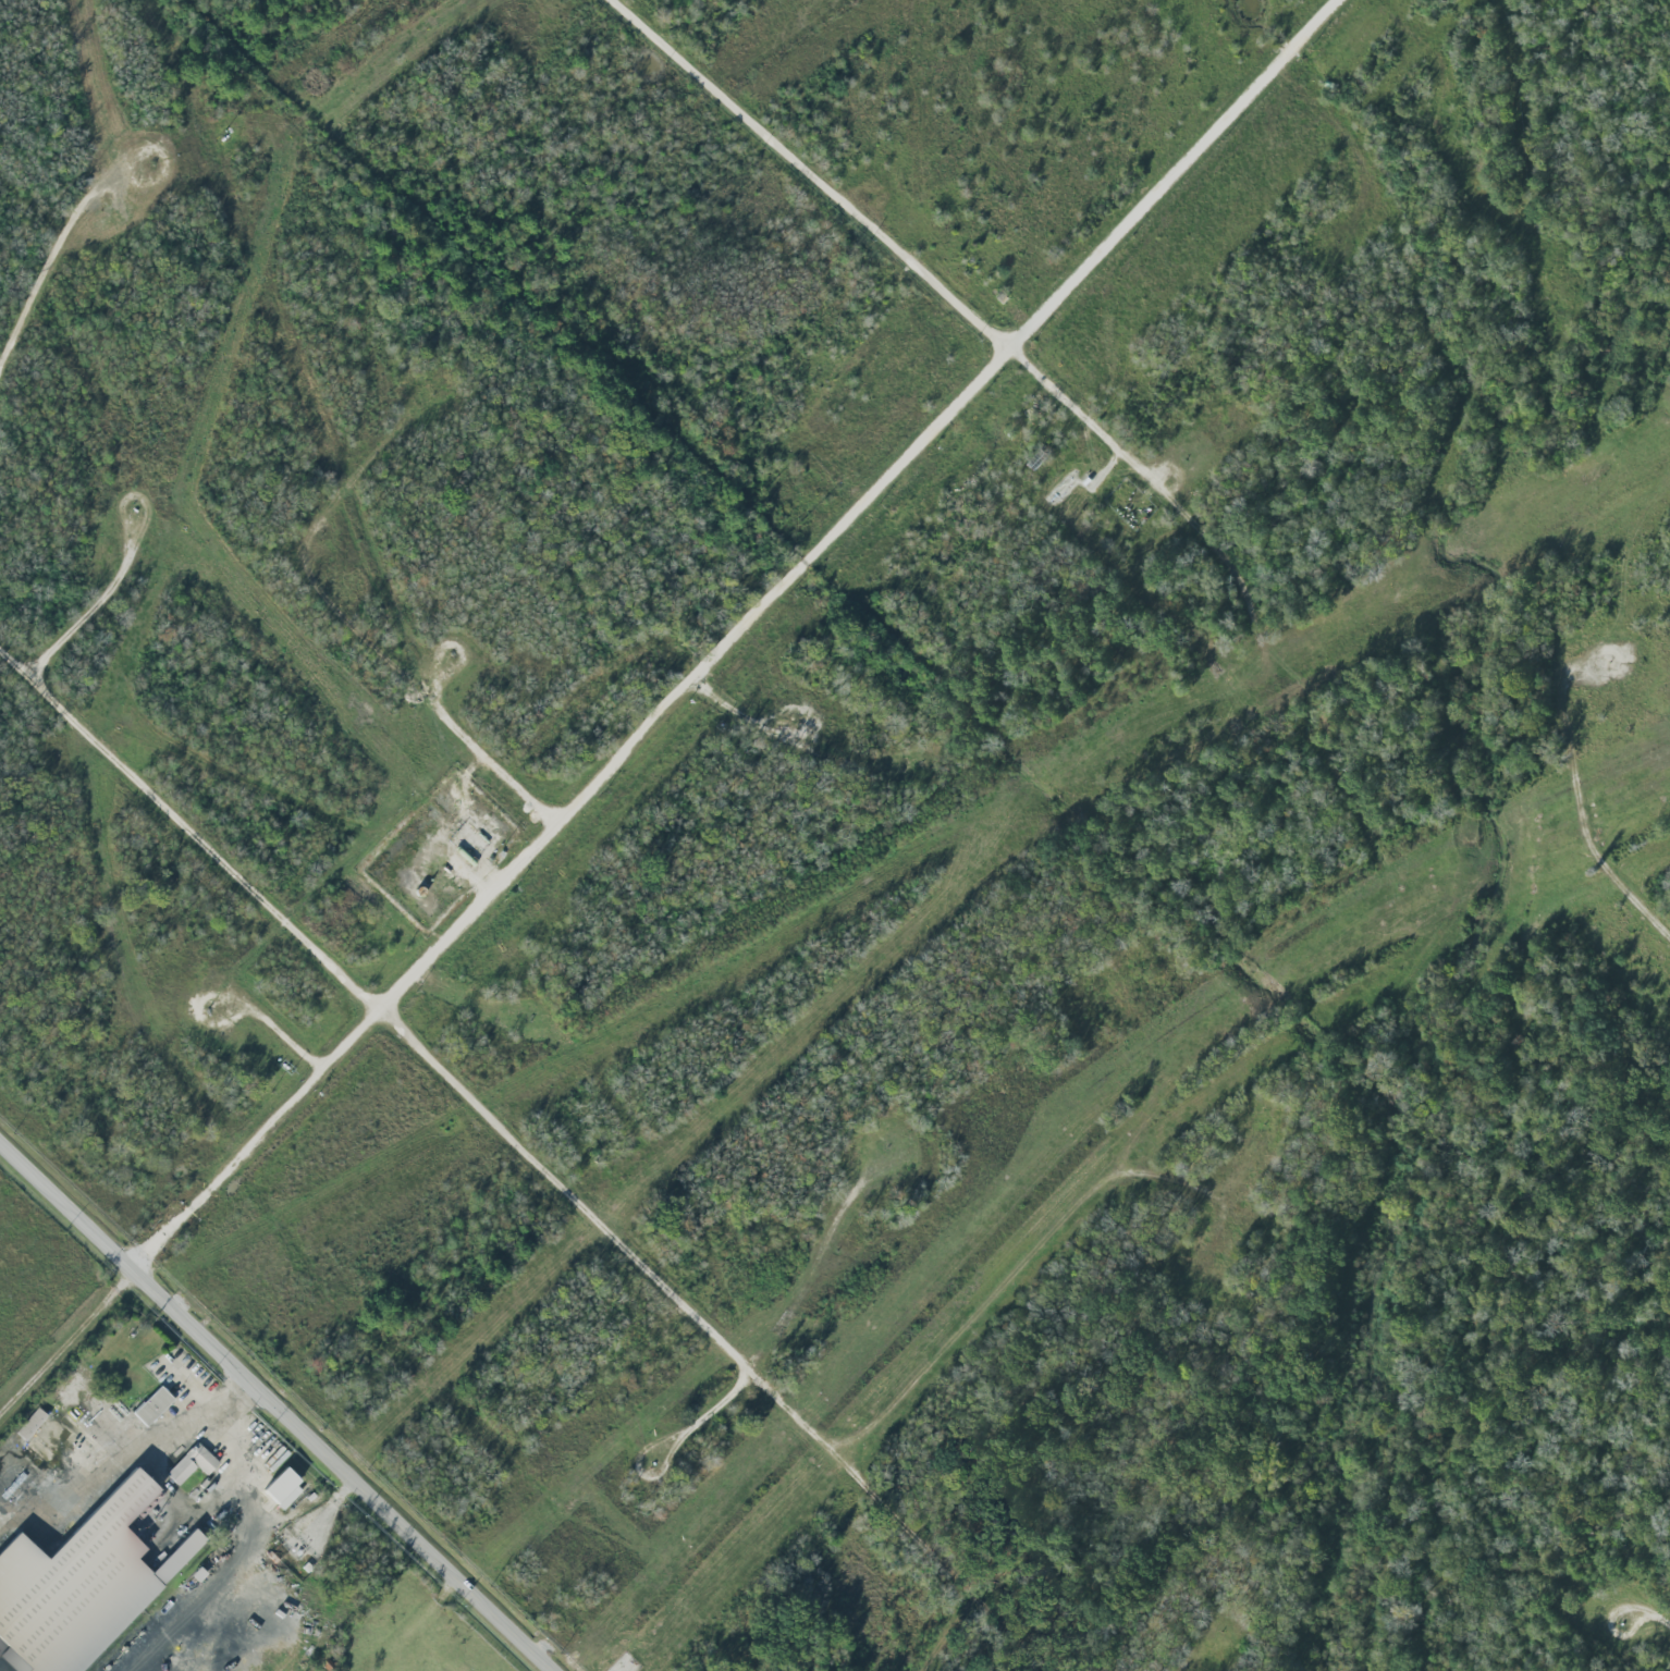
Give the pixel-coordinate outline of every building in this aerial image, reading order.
[(132,1413),(146,1427),(174,1400),(160,1387),(132,1413)] [(47,1416),(37,1408),(15,1434),(24,1442),(47,1416)] [(206,1476),(218,1463),(196,1442),(165,1475),(178,1486),(196,1467),(206,1476)] [(9,1670),(84,1670),(164,1588),(137,1560),(143,1550),(125,1526),(157,1495),(134,1465),(50,1557),(20,1534),(0,1553),(0,1662),(9,1670)] [(262,1491),(283,1511),(304,1489),(283,1469),(262,1491)]
